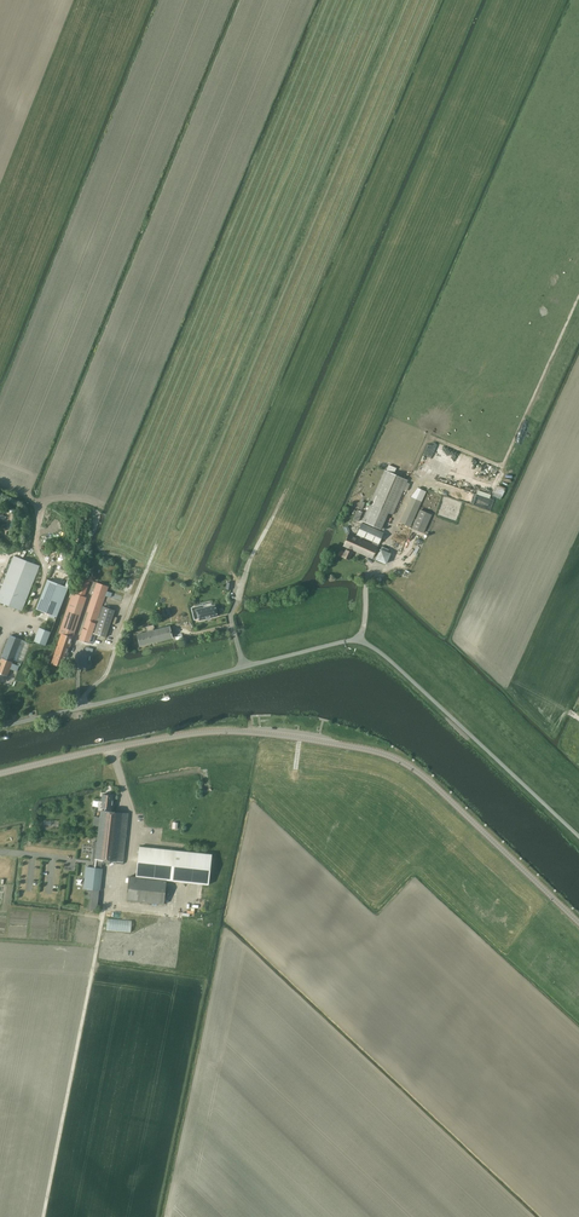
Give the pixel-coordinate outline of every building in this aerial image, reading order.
[(407,480),(384,470),(362,521),(381,529),(388,512),(392,514),(407,480)] [(498,483),(494,495),(502,498),(506,487),(498,483)] [(490,497),(489,501),(486,500),(484,507),(491,509),(494,498),(490,497)] [(408,503),(399,522),(410,527),(418,508),(408,503)] [(352,519),(358,521),(362,511),(357,509),(352,519)] [(412,527),(423,533),(432,514),(420,509),(412,527)] [(356,534),(355,537),(361,540),(363,537),(373,541),(372,544),(377,547),(378,544),(383,532),(377,529),(369,526),(361,523),(356,534)] [(339,554),(339,555),(349,559),(353,550),(372,558),(377,547),(372,544),(355,537),(350,535),(348,532),(348,531),(349,531),(347,526),(344,528),(345,532),(346,532),(347,535),(347,536),(343,546),(346,547),(344,552),(341,551),(339,554)] [(58,557),(60,550),(53,548),(51,555),(58,557)] [(375,559),(386,564),(391,553),(380,548),(375,559)] [(22,610),(39,565),(14,555),(0,590),(0,602),(22,610)] [(10,557),(3,574),(5,575),(12,558),(10,557)] [(84,596),(91,576),(82,573),(75,593),(72,592),(58,632),(61,633),(51,663),(63,667),(86,597),(84,596)] [(128,578),(123,591),(127,592),(129,588),(130,589),(132,585),(131,584),(133,580),(128,578)] [(68,587),(47,579),(36,608),(56,616),(68,587)] [(96,582),(93,592),(105,596),(108,586),(96,582)] [(88,612),(79,639),(89,643),(105,596),(93,592),(86,611),(88,612)] [(217,616),(215,605),(204,608),(203,605),(192,608),(194,618),(199,617),(200,620),(217,616)] [(94,633),(106,637),(115,610),(103,606),(94,633)] [(139,608),(137,615),(147,619),(150,612),(139,608)] [(170,626),(153,630),(153,628),(154,628),(153,624),(146,626),(147,631),(137,634),(140,645),(173,637),(170,626)] [(45,646),(51,632),(39,627),(34,641),(45,646)] [(19,667),(12,664),(21,639),(10,634),(0,660),(0,673),(7,676),(10,669),(17,672),(19,667)] [(105,808),(104,810),(101,810),(100,817),(110,818),(111,811),(113,795),(103,794),(101,807),(105,808)] [(87,888),(99,890),(102,868),(101,868),(102,862),(110,863),(111,860),(123,862),(123,861),(129,813),(111,811),(110,818),(100,817),(100,819),(97,819),(97,822),(100,822),(97,841),(94,841),(92,861),(95,861),(94,867),(89,867),(87,866),(85,888),(87,888)] [(212,854),(175,850),(139,845),(135,876),(129,875),(126,899),(162,904),(165,879),(172,880),(209,884),(212,854)] [(132,931),(132,918),(108,917),(107,929),(132,931)]
